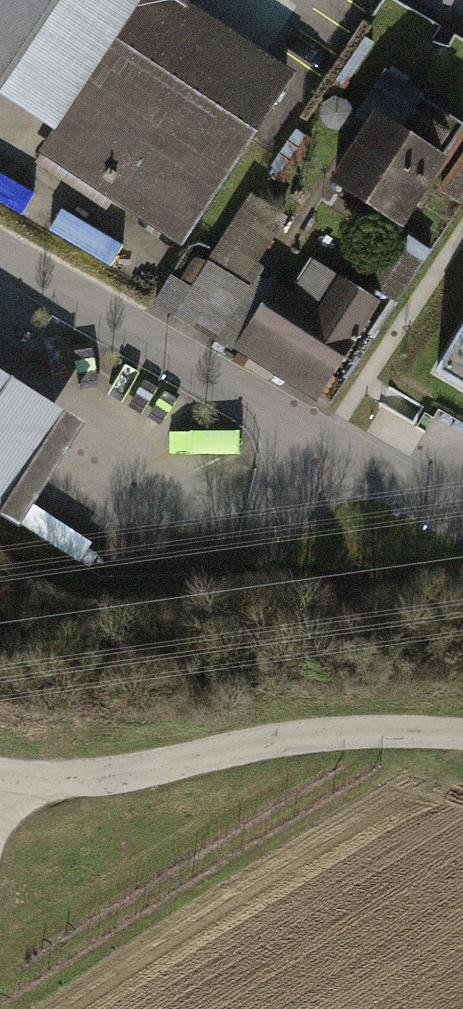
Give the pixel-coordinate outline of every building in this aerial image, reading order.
[(161,0),(0,0),(0,93),(185,221),(277,76),(161,0)] [(437,157),(375,122),(339,187),(401,221),(437,157)] [(212,268),(253,292),(293,226),(252,202),(212,268)] [(368,298),(311,264),(289,301),(272,291),(239,347),(313,391),(368,298)] [(436,365),(462,381),(462,321),(436,365)] [(0,371),(0,512),(24,527),(87,426),(0,371)]
